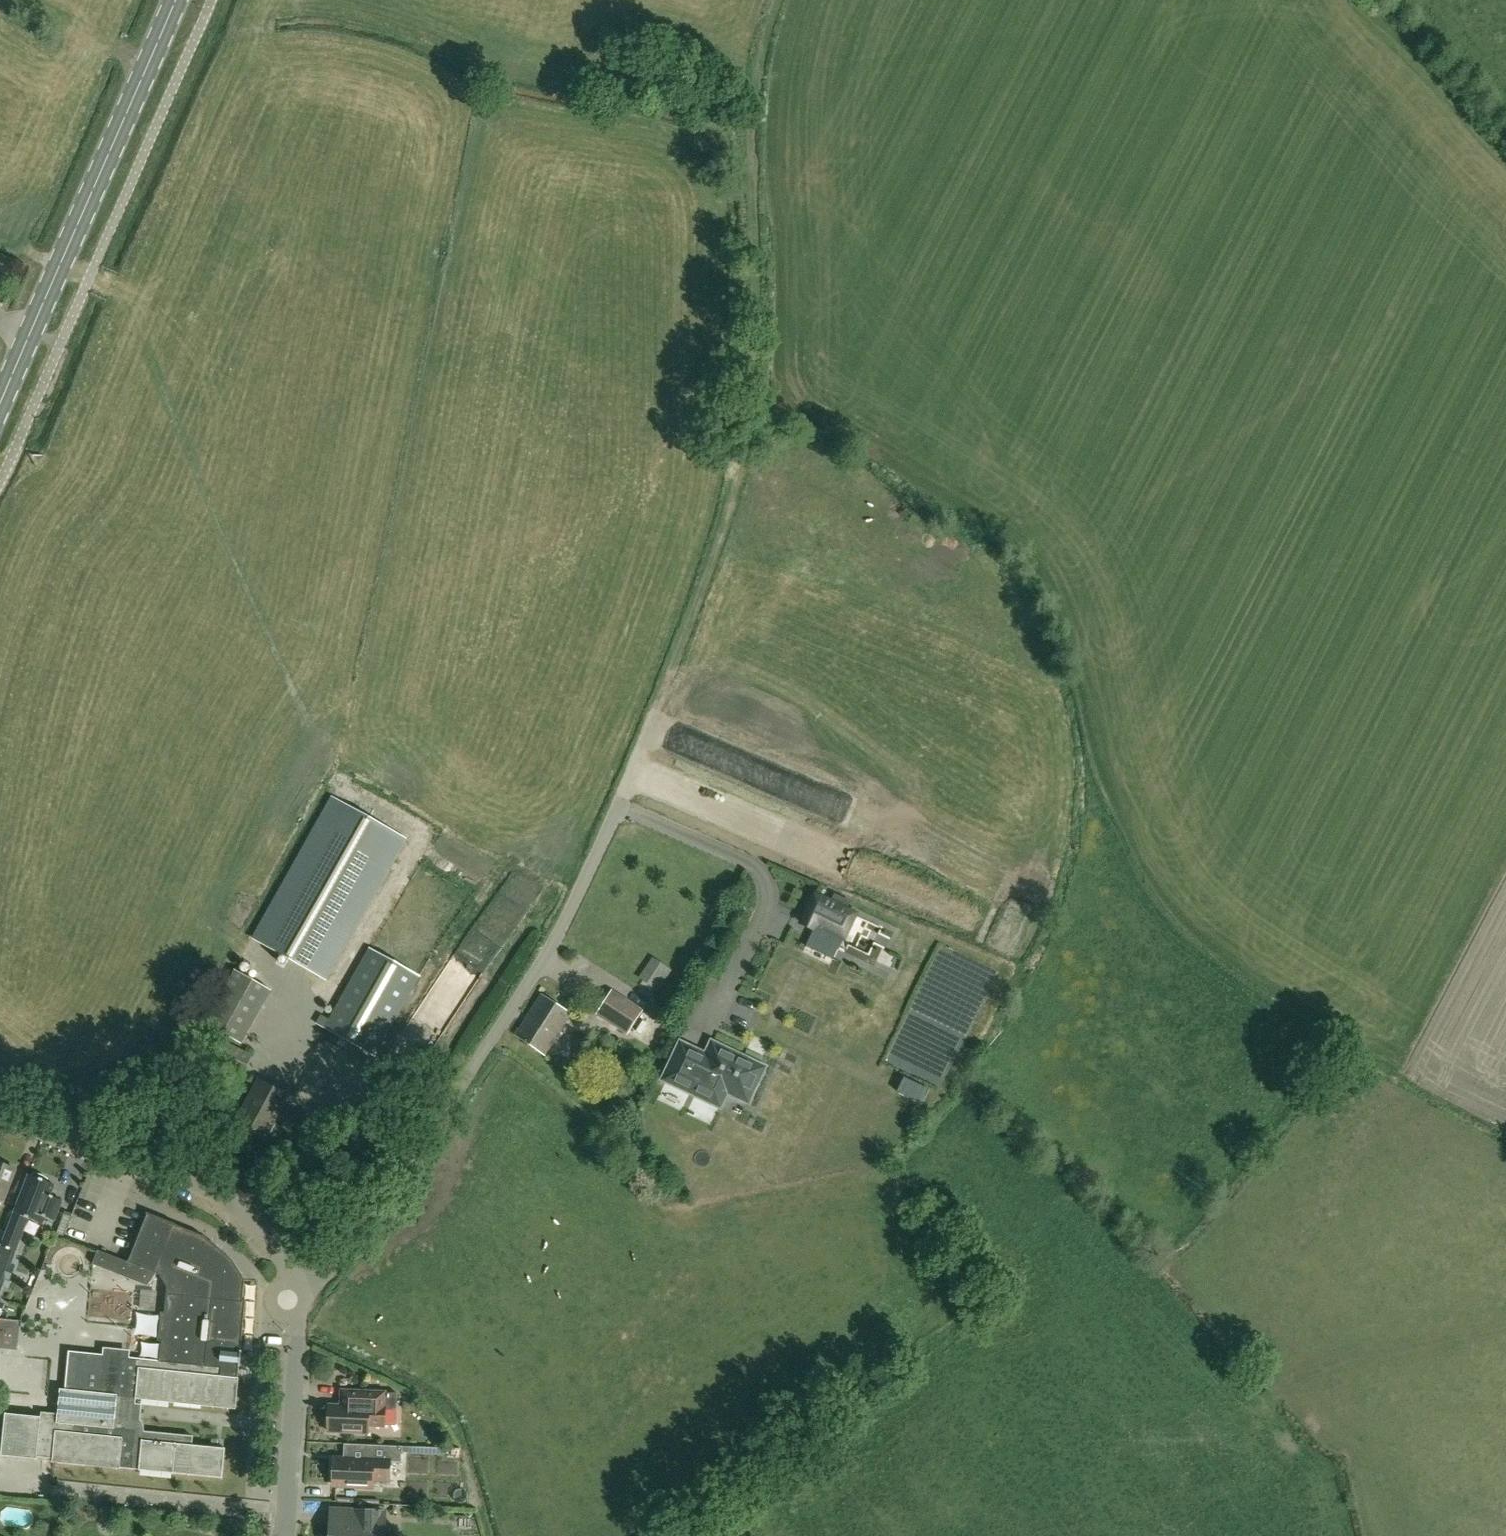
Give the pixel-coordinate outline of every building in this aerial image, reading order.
[(251,938),(326,981),(407,838),(331,795),(251,938)] [(830,902),(815,894),(802,923),(814,929),(817,923),(845,937),(856,914),(847,910),(851,901),(834,893),(830,902)] [(375,1055),(419,976),(370,949),(326,1028),(375,1055)] [(652,957),(639,978),(658,990),(672,969),(652,957)] [(615,1032),(617,1028),(627,1035),(643,1010),(612,990),(596,1015),(594,1019),(615,1032)] [(545,1054),(571,1014),(542,995),(516,1035),(545,1054)] [(254,1055),(228,1042),(217,1064),(244,1077),(254,1055)] [(683,1042),(665,1079),(720,1105),(726,1093),(747,1103),(763,1068),(713,1044),(708,1054),(683,1042)] [(288,1096),(259,1081),(237,1123),(265,1138),(288,1096)] [(706,1117),(720,1120),(723,1107),(709,1104),(706,1117)] [(5,1200),(17,1170),(0,1164),(0,1198),(5,1200)] [(51,1196),(55,1185),(47,1182),(48,1179),(44,1177),(39,1175),(34,1174),(33,1177),(29,1175),(1,1246),(16,1252),(29,1218),(43,1224),(46,1217),(55,1221),(63,1201),(51,1196)] [(235,1409),(239,1378),(247,1302),(243,1301),(245,1280),(233,1260),(219,1249),(220,1249),(211,1242),(203,1236),(176,1225),(176,1224),(148,1213),(128,1262),(98,1250),(93,1264),(148,1286),(157,1274),(161,1276),(169,1288),(165,1313),(161,1313),(161,1325),(160,1329),(159,1341),(163,1342),(160,1361),(121,1357),(122,1349),(104,1348),(103,1355),(69,1351),(65,1389),(60,1389),(57,1414),(42,1412),(41,1416),(5,1413),(1,1456),(36,1460),(37,1457),(53,1458),(52,1462),(119,1468),(130,1469),(138,1470),(138,1471),(222,1479),(225,1449),(192,1446),(193,1436),(144,1431),(144,1426),(142,1422),(138,1418),(134,1417),(136,1399),(235,1409)] [(3,1286),(16,1252),(1,1246),(0,1250),(0,1285),(3,1286)] [(385,1409),(397,1409),(397,1393),(363,1391),(363,1407),(329,1405),(328,1431),(368,1433),(368,1425),(385,1426),(385,1409)] [(367,1445),(367,1460),(334,1459),(333,1485),(373,1486),(373,1479),(389,1479),(390,1462),(401,1462),(401,1446),(367,1445)] [(331,1523),(331,1535),(377,1535),(377,1526),(384,1526),(385,1513),(353,1511),(353,1512),(360,1512),(359,1524),(331,1523)]
